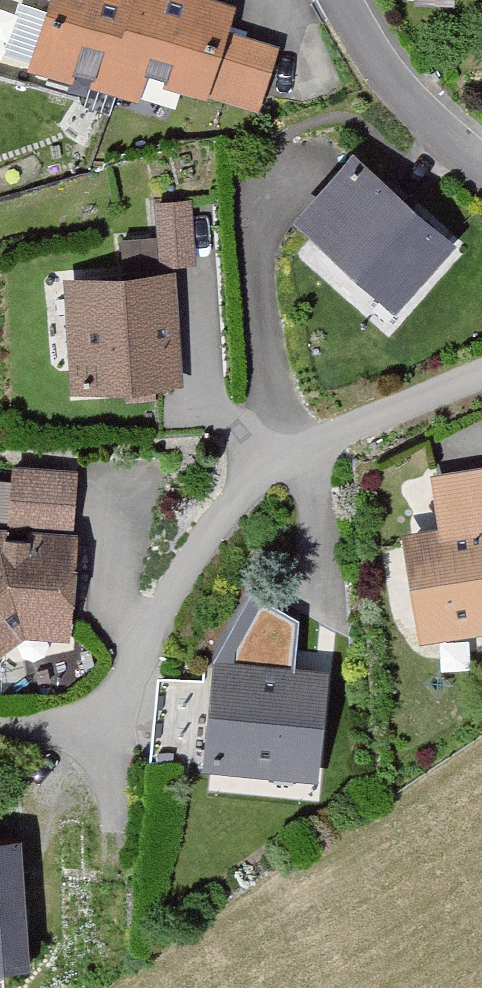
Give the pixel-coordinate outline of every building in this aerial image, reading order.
[(30,76),(137,112),(146,85),(258,123),(279,61),(227,43),(236,18),(186,1),(186,0),(56,0),(30,76)] [(36,54),(38,6),(0,5),(0,53),(36,54)] [(293,227),(399,318),(459,248),(353,157),(293,227)] [(65,288),(74,403),(177,395),(168,280),(197,277),(191,206),(152,209),(155,247),(124,249),(127,283),(65,288)] [(75,545),(79,474),(10,473),(8,540),(0,545),(0,658),(25,646),(75,651),(75,545)] [(419,649),(481,640),(481,479),(436,486),(444,541),(404,546),(419,649)] [(216,665),(207,780),(328,790),(337,675),(216,665)] [(158,672),(155,745),(204,747),(207,674),(158,672)] [(32,981),(27,853),(0,854),(0,982),(32,981)]
